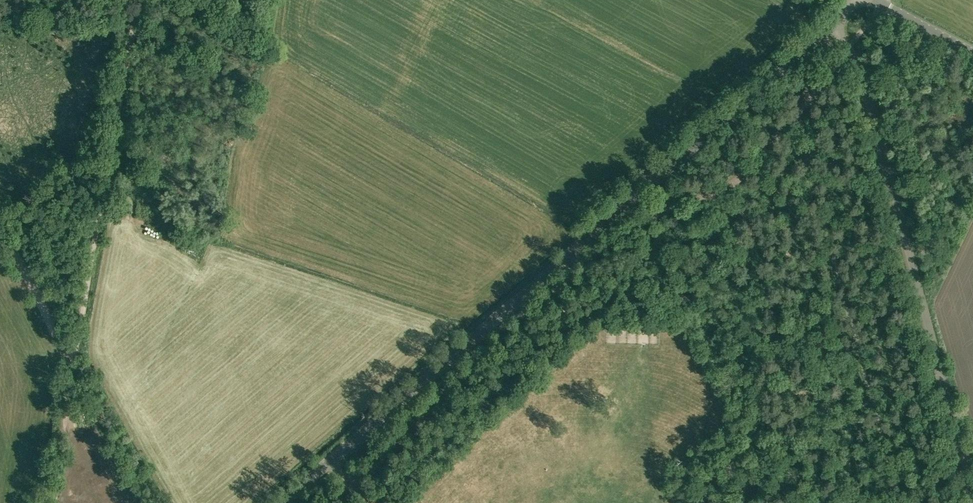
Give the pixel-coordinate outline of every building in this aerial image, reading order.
[(164,224),(144,217),(141,226),(161,233),(164,224)]
